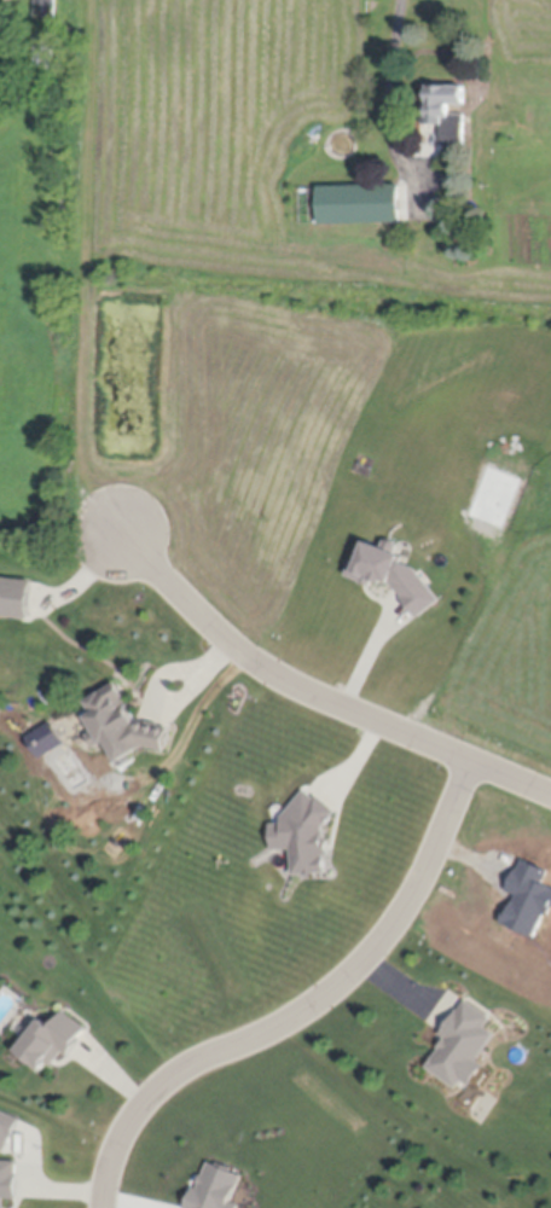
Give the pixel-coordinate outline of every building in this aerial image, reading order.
[(35,16),(35,0),(57,0),(57,17),(35,16)] [(466,85),(465,103),(452,103),(452,114),(465,114),(465,144),(442,144),(442,124),(429,124),(429,85),(433,85),(448,85),(466,85)] [(309,187),(399,185),(400,221),(309,223),(309,187)] [(465,236),(464,242),(469,243),(468,249),(458,248),(460,236),(465,236)] [(418,570),(442,600),(419,618),(404,598),(404,597),(393,583),(393,585),(387,582),(385,586),(376,582),(373,587),(362,583),(362,582),(348,576),(354,561),(359,563),(367,542),(383,548),(387,541),(390,542),(390,540),(398,542),(398,544),(400,545),(396,553),(404,556),(402,557),(405,558),(402,564),(418,569),(418,570)] [(144,748),(120,763),(108,744),(104,744),(95,749),(87,736),(95,731),(88,719),(93,715),(86,702),(116,684),(126,697),(123,699),(130,710),(129,712),(135,720),(147,722),(147,721),(161,724),(160,726),(170,728),(169,733),(170,734),(168,748),(167,747),(166,753),(144,748)] [(54,720),(68,719),(69,732),(57,733),(54,720)] [(460,1011),(466,1000),(493,1018),(487,1028),(497,1035),(478,1062),(486,1067),(472,1087),(464,1082),(459,1090),(428,1069),(442,1049),(441,1049),(448,1039),(442,1035),(459,1010),(460,1011)] [(18,1053),(42,1021),(53,1029),(65,1011),(88,1029),(81,1039),(82,1040),(70,1057),(64,1052),(53,1067),(50,1065),(44,1074),(18,1053)] [(6,1207),(0,1207),(0,1163),(18,1163),(18,1175),(19,1175),(19,1200),(5,1200),(5,1207),(6,1207)]
